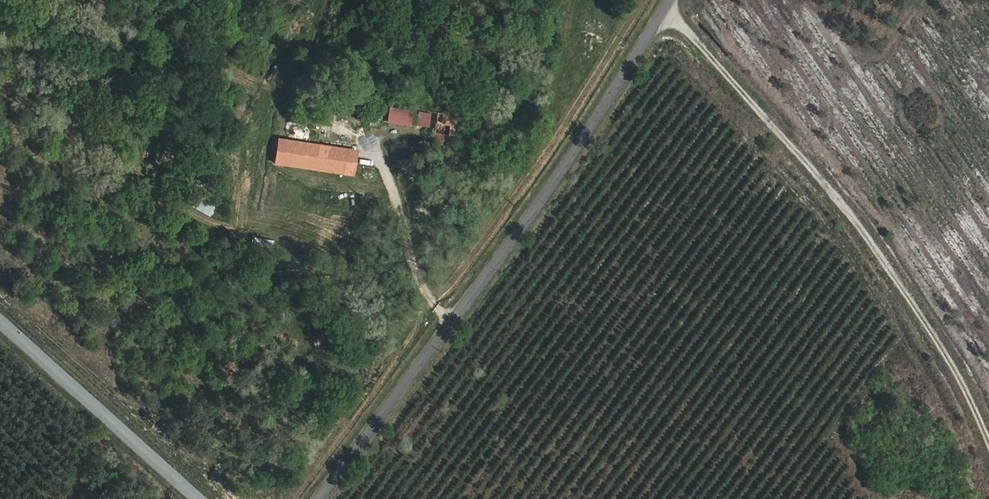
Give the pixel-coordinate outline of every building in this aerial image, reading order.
[(437,141),(434,154),(456,157),(463,126),(373,109),(369,129),(437,141)] [(366,158),(281,145),(277,169),(363,182),(366,158)] [(193,205),(211,216),(219,202),(201,191),(193,205)]
